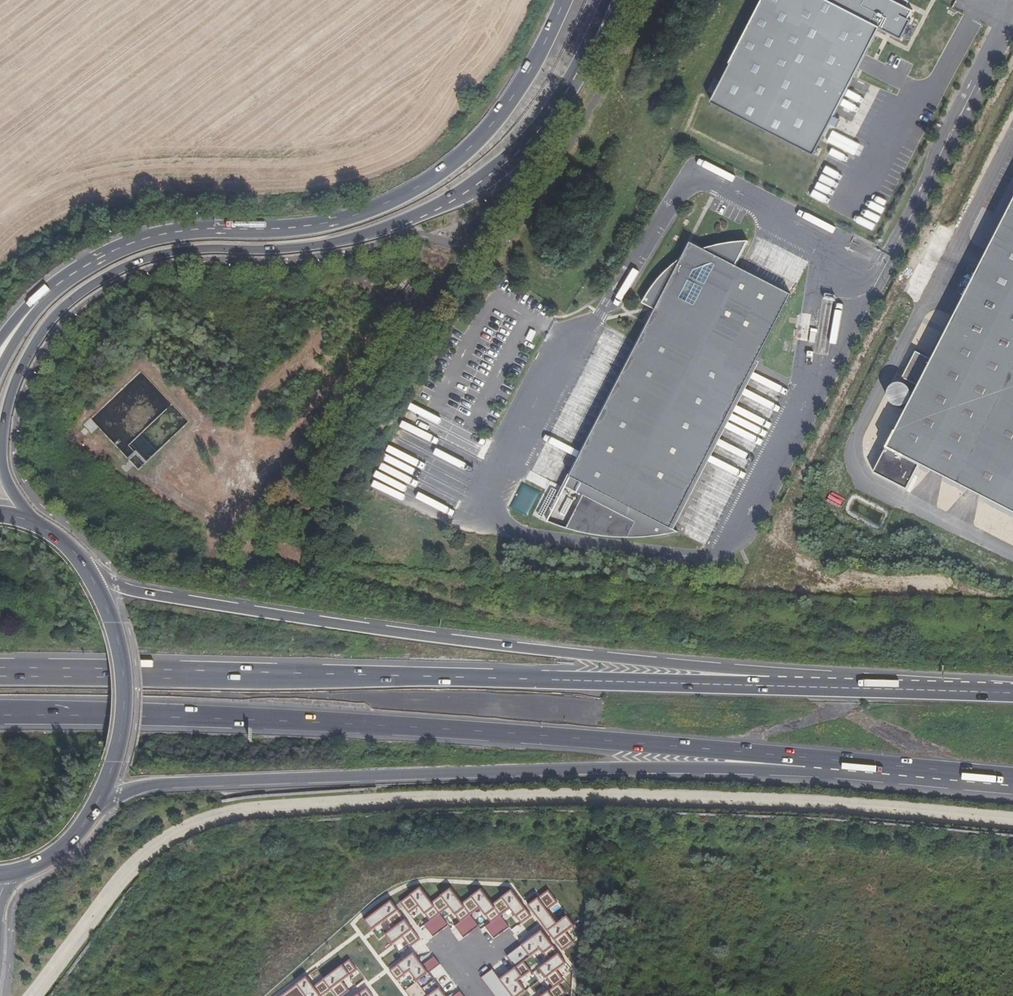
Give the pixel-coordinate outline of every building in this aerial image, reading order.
[(712,101),(815,153),(877,30),(900,42),(915,9),(896,0),(763,0),(712,101)] [(1012,513),(1012,203),(887,449),(1012,513)] [(795,296),(737,266),(750,243),(743,243),(736,244),(727,245),(717,247),(707,251),(693,244),(687,255),(680,261),(673,266),(666,273),(660,279),(655,287),(650,295),(645,305),(658,311),(568,488),(585,496),(568,530),(572,532),(581,534),(588,535),(599,537),(610,538),(622,539),(637,539),(650,538),(662,537),(673,535),(679,533),(674,530),(795,296)] [(912,277),(924,283),(928,275),(916,270),(912,277)] [(530,329),(527,340),(533,342),(537,331),(530,329)] [(784,382),(756,382),(756,392),(784,393),(784,382)] [(740,406),(737,411),(764,425),(767,419),(740,406)] [(563,481),(566,475),(539,463),(536,469),(563,481)] [(709,465),(706,470),(733,482),(736,476),(709,465)] [(679,532),(706,544),(718,514),(713,512),(716,503),(704,498),(708,487),(699,484),(679,532)] [(494,939),(509,928),(501,917),(510,909),(521,924),(531,917),(511,891),(492,905),(481,890),(462,904),(451,889),(432,903),(420,888),(400,903),(409,915),(419,907),(430,922),(424,926),(433,938),(448,926),(440,915),(449,908),(460,923),(455,927),(463,939),(479,927),(470,916),(479,908),(491,923),(485,927),(494,939)] [(562,951),(574,943),(566,932),(575,926),(567,916),(557,924),(547,911),(557,903),(548,891),(528,906),(562,951)] [(393,944),(402,937),(411,948),(420,941),(390,901),(364,920),(372,930),(386,920),(393,929),(385,934),(393,944)] [(531,972),(524,962),(540,950),(549,961),(539,968),(553,987),(541,995),(564,995),(567,993),(560,984),(565,981),(557,971),(566,963),(541,930),(506,957),(515,968),(500,979),(492,970),(481,979),(494,995),(520,995),(526,991),(519,981),(531,972)] [(429,974),(440,965),(434,958),(423,966),(414,954),(390,971),(397,981),(410,972),(428,995),(446,995),(429,974)] [(331,990),(335,995),(338,995),(348,988),(340,979),(356,967),(350,959),(313,988),(305,977),(280,995),(323,995),(331,990)] [(367,988),(356,995),(373,995),(367,988)]
